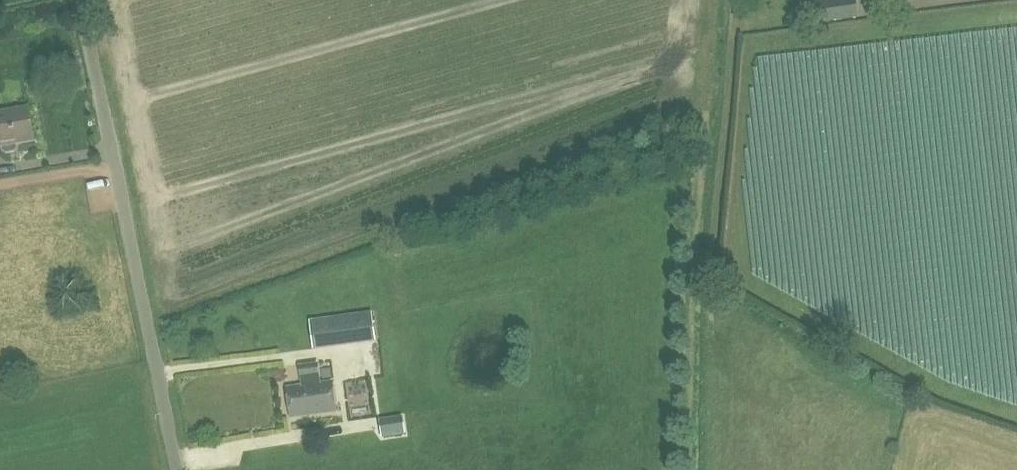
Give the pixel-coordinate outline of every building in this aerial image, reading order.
[(858,17),(856,0),(830,0),(813,2),(816,22),(858,17)] [(0,111),(0,146),(33,140),(27,107),(0,111)] [(313,349),(376,341),(372,311),(309,319),(313,349)] [(287,387),(291,417),(336,411),(332,381),(320,383),(318,362),(298,365),(301,385),(287,387)] [(380,407),(381,421),(404,419),(403,405),(380,407)]
